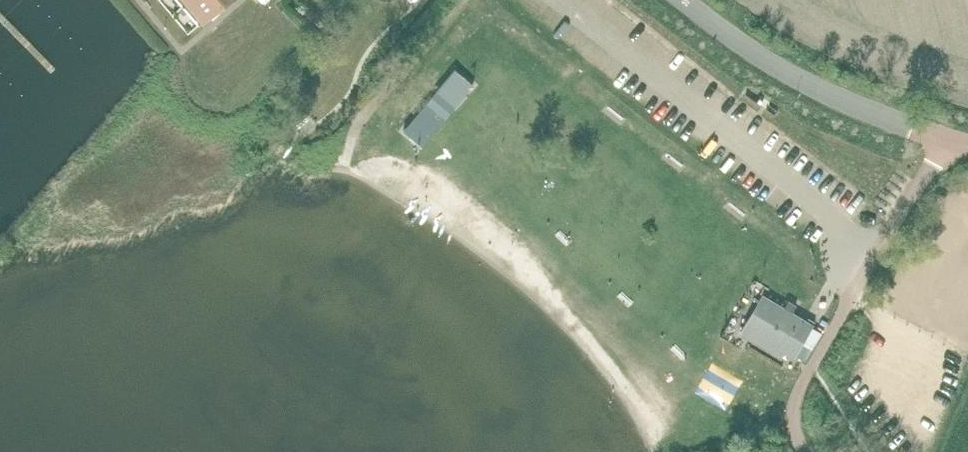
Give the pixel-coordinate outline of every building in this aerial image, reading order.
[(229,0),(191,0),(184,6),(200,25),(229,0)] [(455,69),(436,91),(452,104),(451,105),(454,108),(473,85),(455,69)] [(452,104),(436,91),(403,131),(418,144),(451,105),(452,104)] [(762,297),(743,328),(782,351),(793,357),(794,355),(805,361),(816,341),(821,333),(811,326),(811,325),(791,314),(794,307),(786,302),(782,309),(762,297)]
